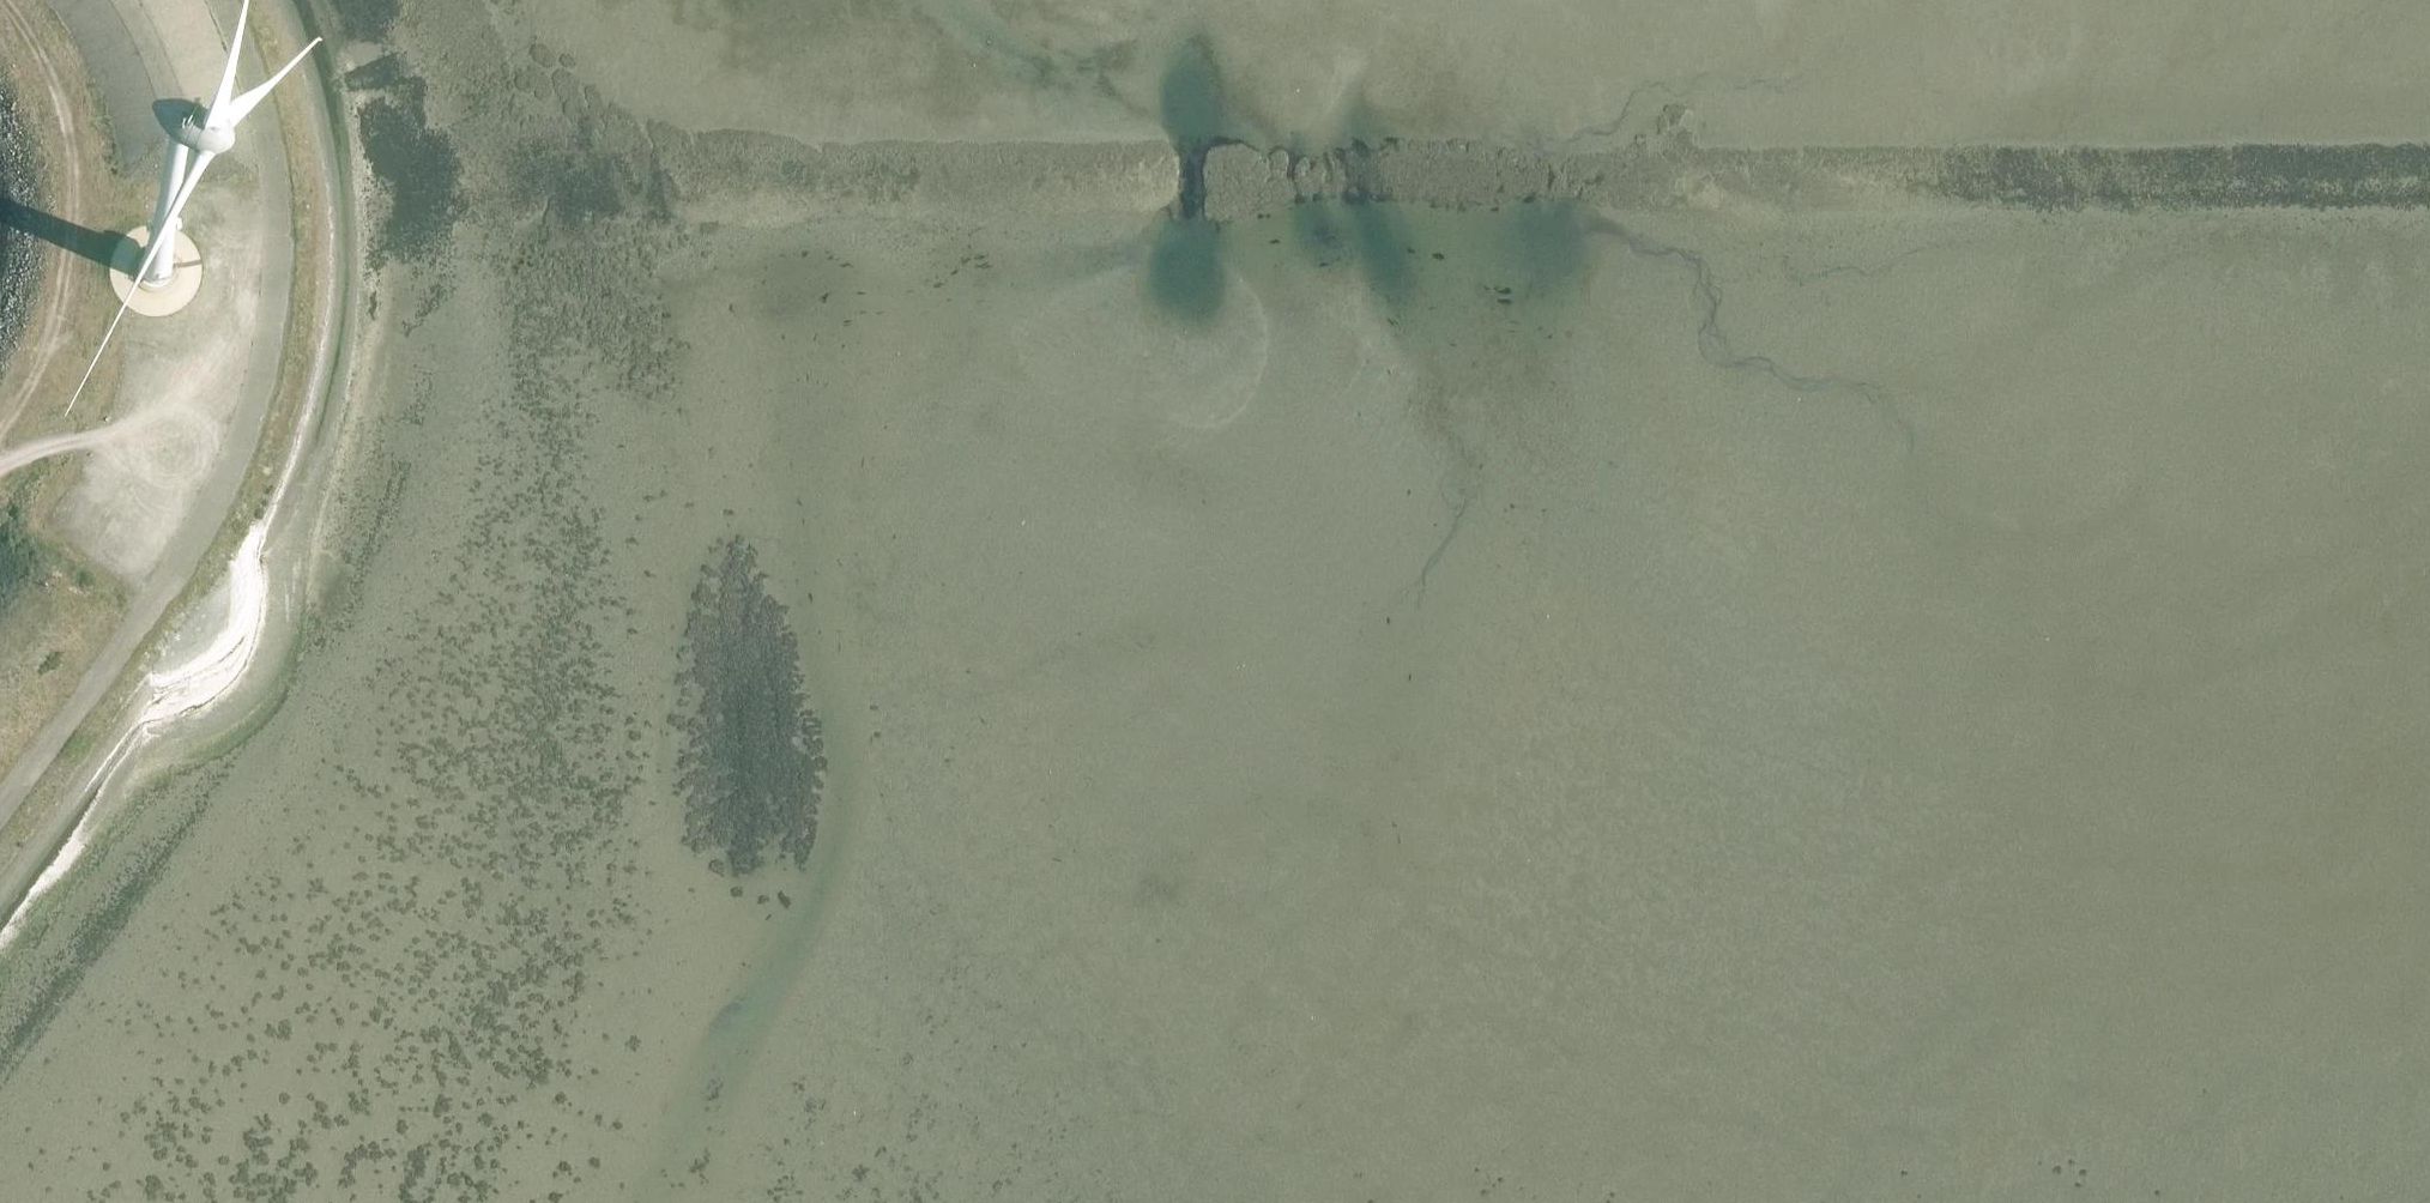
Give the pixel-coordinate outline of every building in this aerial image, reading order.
[(140,269),(140,273),(140,277),(142,281),(144,284),(148,286),(151,288),(155,289),(159,288),(163,287),(166,285),(169,282),(171,278),(171,274),(171,270),(170,266),(168,263),(165,260),(162,258),(158,257),(154,257),(150,258),(146,260),(143,262),(141,266),(140,269)]
